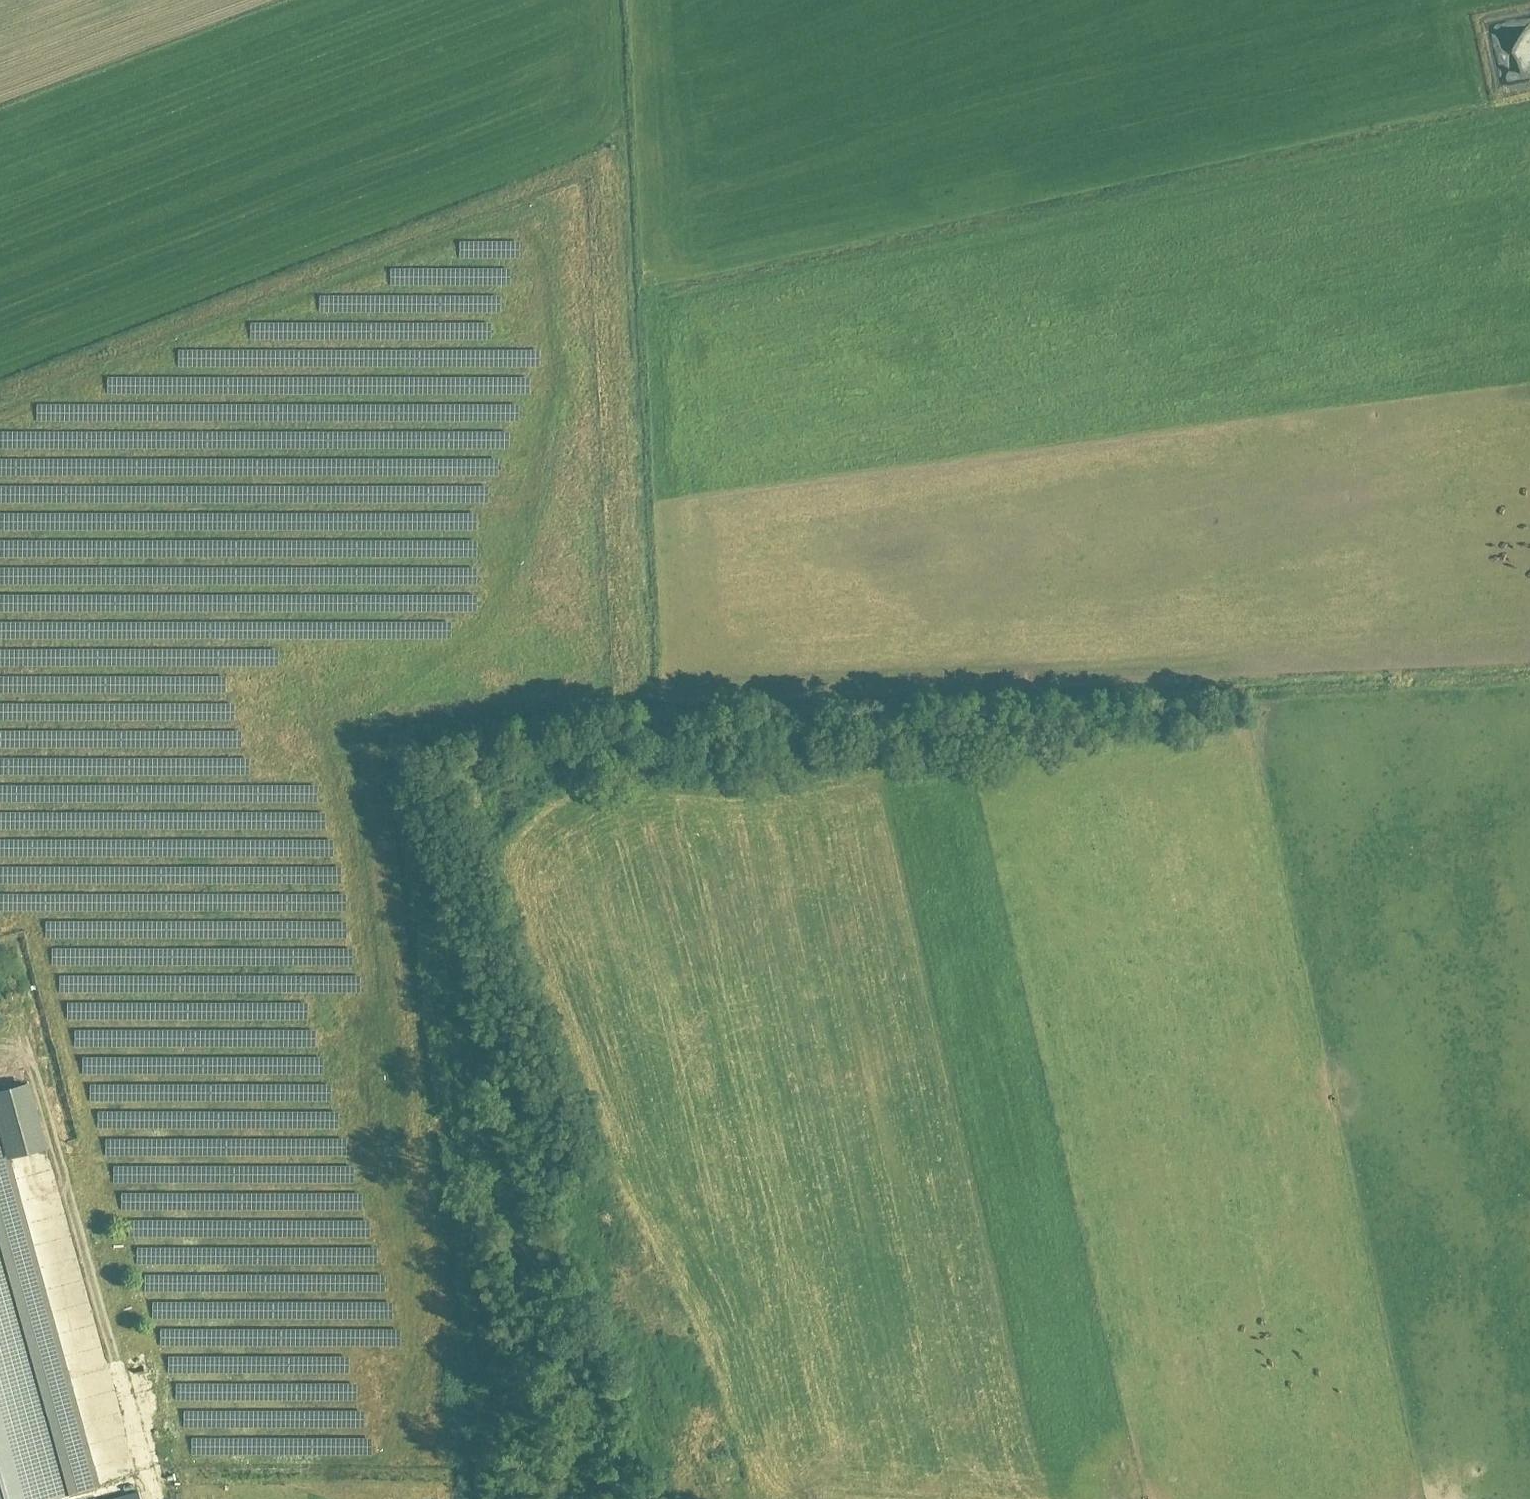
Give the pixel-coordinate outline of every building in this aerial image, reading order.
[(99,1489),(9,1161),(7,1161),(6,1159),(45,1148),(27,1083),(0,1091),(0,1498),(61,1498),(99,1489)] [(182,1305),(154,1310),(175,1427),(197,1423),(191,1390),(197,1389),(182,1305)]
